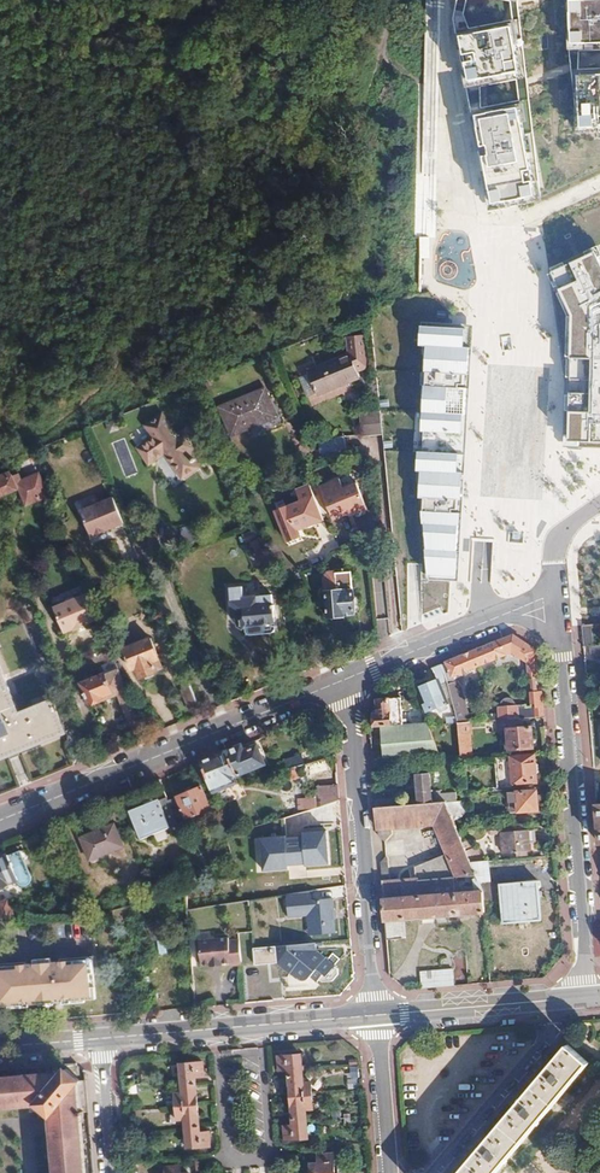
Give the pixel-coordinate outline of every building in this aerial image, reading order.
[(573,42),(599,41),(599,0),(572,0),(573,42)] [(513,25),(462,35),(471,81),(522,71),(513,25)] [(581,74),(582,127),(599,126),(599,73),(581,74)] [(527,101),(473,113),(491,212),(544,201),(527,101)] [(557,272),(565,331),(581,332),(580,350),(568,352),(572,377),(571,441),(599,442),(599,252),(557,272)] [(425,523),(430,577),(451,575),(456,549),(466,384),(470,329),(428,327),(427,347),(430,347),(423,454),(420,453),(419,472),(422,472),(421,498),(425,499),(424,509),(425,523)] [(350,355),(308,372),(317,395),(359,378),(350,355)] [(264,390),(220,408),(231,436),(276,418),(264,390)] [(146,424),(153,436),(137,446),(146,460),(162,450),(181,479),(197,469),(189,455),(193,453),(187,444),(190,442),(183,431),(175,435),(161,414),(146,424)] [(380,414),(360,416),(362,435),(382,433),(380,414)] [(0,477),(0,496),(15,490),(21,506),(43,496),(34,474),(17,481),(15,476),(12,477),(11,473),(0,477)] [(358,483),(324,496),(335,523),(369,510),(358,483)] [(324,520),(310,484),(295,490),(300,502),(274,512),(287,542),(300,537),(298,531),(324,520)] [(116,530),(126,527),(114,497),(81,510),(91,536),(115,527),(116,530)] [(258,540),(251,543),(260,566),(267,563),(258,540)] [(351,573),(325,575),(328,617),(344,616),(344,615),(354,614),(351,573)] [(574,577),(575,607),(599,606),(598,576),(574,577)] [(230,601),(232,618),(238,618),(239,627),(243,630),(244,632),(246,635),(249,636),(268,634),(271,633),(272,630),(274,626),(271,596),(243,598),(242,588),(230,589),(230,601)] [(89,596),(56,610),(66,635),(74,631),(75,634),(90,628),(90,626),(99,621),(94,609),(89,596)] [(538,653),(513,636),(473,652),(479,667),(512,653),(527,659),(528,680),(536,679),(540,679),(538,653)] [(150,640),(123,651),(131,672),(136,670),(141,680),(157,673),(155,672),(162,669),(150,640)] [(320,648),(311,652),(317,667),(326,663),(320,648)] [(473,652),(441,665),(445,678),(450,675),(454,680),(463,676),(462,674),(479,667),(473,652)] [(432,669),(437,681),(418,689),(425,704),(422,705),(425,714),(448,705),(441,687),(448,685),(445,678),(441,665),(432,669)] [(65,733),(52,700),(19,714),(0,669),(0,760),(65,733)] [(118,669),(81,684),(89,704),(116,693),(135,741),(146,737),(119,672),(118,669)] [(450,675),(445,678),(448,685),(456,683),(454,680),(450,675)] [(456,683),(448,685),(456,724),(465,724),(462,713),(464,713),(463,707),(465,706),(459,682),(456,683)] [(190,687),(179,692),(186,709),(197,704),(190,687)] [(498,707),(498,709),(496,709),(497,715),(485,716),(485,722),(499,721),(519,720),(544,718),(541,692),(537,692),(530,693),(531,708),(524,708),(524,707),(515,708),(515,707),(515,705),(515,704),(498,707)] [(401,699),(376,701),(377,716),(373,716),(374,728),(380,727),(403,725),(401,699)] [(500,732),(508,732),(509,752),(533,750),(531,729),(520,730),(519,720),(499,721),(500,732)] [(403,725),(380,727),(383,761),(439,757),(428,727),(426,723),(403,725)] [(465,724),(456,724),(460,757),(461,761),(471,760),(468,723),(465,724)] [(242,746),(228,752),(237,774),(263,763),(257,746),(244,751),(242,746)] [(228,752),(201,763),(213,791),(240,781),(237,774),(228,752)] [(302,757),(287,762),(289,770),(304,766),(302,757)] [(534,757),(511,758),(513,785),(535,783),(534,757)] [(429,773),(415,775),(418,805),(446,803),(445,794),(431,795),(429,773)] [(338,785),(328,786),(329,805),(340,801),(338,785)] [(202,787),(178,797),(187,819),(211,809),(202,787)] [(536,792),(517,794),(519,814),(531,813),(533,814),(535,814),(537,814),(538,813),(539,813),(540,812),(541,811),(541,808),(541,806),(540,805),(539,803),(538,803),(537,802),(536,792)] [(159,799),(131,811),(143,840),(169,829),(171,834),(180,831),(177,823),(168,801),(167,797),(159,800),(159,799)] [(178,797),(168,801),(177,823),(187,819),(178,797)] [(390,800),(375,800),(376,809),(391,807),(390,800)] [(447,855),(414,868),(415,878),(388,881),(386,858),(380,863),(384,901),(483,894),(478,883),(470,862),(456,829),(453,820),(446,803),(418,805),(391,807),(376,809),(378,837),(385,842),(391,836),(390,828),(435,824),(447,855)] [(465,805),(446,803),(453,820),(459,820),(465,815),(465,805)] [(115,824),(82,838),(90,860),(124,847),(115,824)] [(304,835),(262,837),(263,871),(290,870),(289,865),(331,864),(329,830),(304,831),(304,835)] [(529,832),(502,834),(504,853),(531,851),(529,832)] [(0,859),(0,888),(19,881),(21,884),(24,886),(28,885),(31,883),(32,881),(32,878),(31,875),(21,852),(9,857),(9,855),(0,859)] [(487,861),(470,862),(478,883),(489,882),(487,861)] [(489,882),(478,883),(483,894),(483,903),(501,902),(500,885),(489,882)] [(500,885),(501,902),(503,924),(541,920),(538,882),(500,885)] [(285,904),(288,904),(289,918),(311,916),(314,936),(336,934),(333,900),(313,902),(312,891),(284,895),(285,904)] [(483,894),(384,901),(387,940),(406,938),(404,919),(436,917),(484,913),(483,903),(483,894)] [(0,904),(0,916),(1,919),(16,919),(8,901),(0,904)] [(168,953),(164,937),(157,938),(161,954),(168,953)] [(227,937),(197,940),(200,964),(208,964),(209,966),(221,965),(221,963),(229,962),(230,965),(241,964),(238,940),(228,940),(227,937)] [(318,950),(318,942),(254,947),(255,964),(279,962),(279,964),(293,976),(295,973),(301,979),(303,979),(307,979),(312,977),(319,982),(326,973),(332,978),(341,968),(318,950)] [(0,964),(0,1006),(54,1002),(54,997),(61,996),(62,1000),(78,999),(78,1001),(94,1000),(92,957),(59,959),(59,962),(0,964)] [(246,970),(246,998),(264,998),(264,970),(246,970)] [(453,970),(421,973),(423,989),(454,986),(453,970)] [(286,991),(286,998),(304,997),(303,990),(286,991)] [(568,1046),(460,1172),(497,1172),(589,1064),(568,1046)] [(280,1071),(288,1070),(293,1125),(284,1126),(286,1140),(308,1138),(306,1109),(313,1109),(311,1082),(304,1083),(301,1054),(278,1056),(280,1071)] [(175,1094),(177,1107),(178,1120),(184,1119),(186,1132),(187,1148),(210,1146),(209,1132),(200,1133),(196,1078),(204,1077),(203,1063),(180,1064),(181,1081),(182,1093),(175,1094)] [(29,1108),(33,1108),(39,1107),(50,1114),(50,1119),(55,1163),(55,1172),(89,1172),(80,1072),(73,1067),(0,1073),(0,1110),(29,1108)] [(576,1104),(591,1115),(599,1103),(599,1082),(596,1079),(576,1104)] [(311,1164),(311,1172),(335,1172),(333,1154),(318,1155),(318,1163),(311,1164)]
